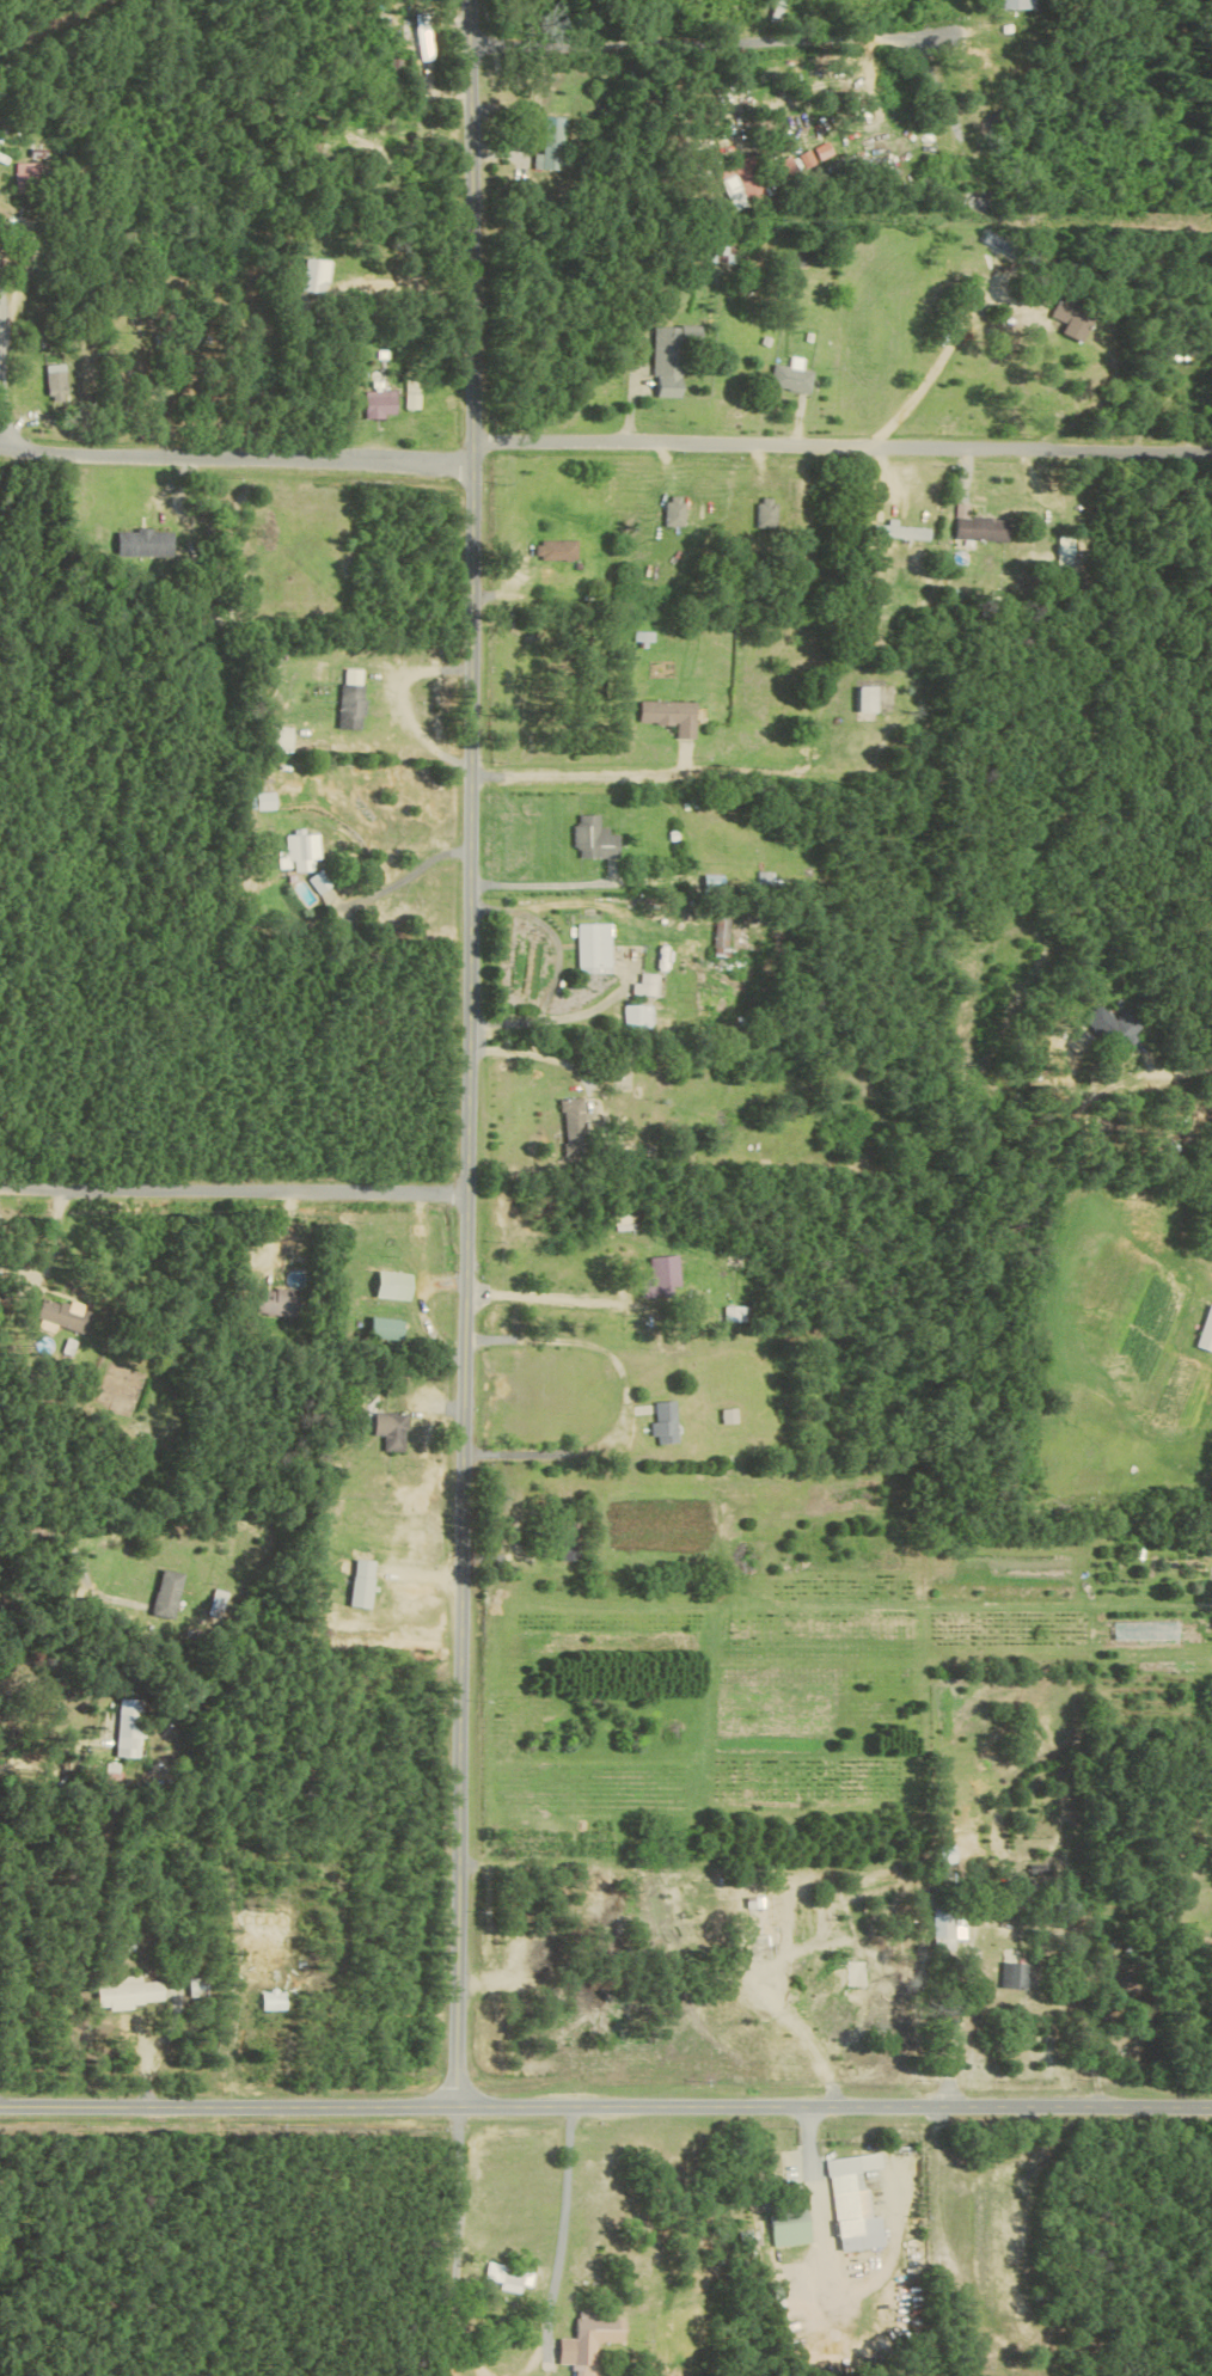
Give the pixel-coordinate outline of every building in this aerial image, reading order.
[(999,9),(1033,10),(1033,0),(999,0),(999,9)] [(541,154),(532,154),(532,170),(561,170),(562,118),(542,117),(541,154)] [(38,163),(15,164),(16,193),(39,192),(38,163)] [(704,261),(725,263),(727,244),(706,242),(704,261)] [(327,291),(328,259),(304,259),(303,291),(327,291)] [(1046,316),(1061,322),(1056,333),(1076,341),(1089,310),(1054,296),(1046,316)] [(680,397),(681,336),(694,336),(694,325),(651,325),(651,375),(656,375),(655,397),(680,397)] [(808,394),(812,371),(772,363),(768,386),(808,394)] [(45,364),(46,401),(65,401),(64,364),(45,364)] [(418,378),(405,378),(404,409),(418,409),(418,378)] [(364,391),(364,417),(394,417),(394,391),(364,391)] [(665,526),(683,526),(683,496),(665,496),(665,526)] [(775,497),(756,498),(757,528),(776,528),(775,497)] [(1007,541),(1008,519),(970,517),(970,503),(958,502),(956,539),(1007,541)] [(930,528),(898,527),(898,519),(888,519),(888,525),(875,524),(874,537),(930,539),(930,528)] [(171,530),(114,531),(115,557),(171,556),(171,530)] [(576,540),(537,541),(537,560),(576,560),(576,540)] [(338,729),(363,730),(364,685),(340,684),(338,729)] [(880,686),(862,686),(861,712),(879,712),(880,686)] [(701,739),(701,702),(646,701),(646,724),(682,724),(682,738),(701,739)] [(291,750),(292,727),(273,726),(272,749),(291,750)] [(246,811),(275,809),(275,793),(245,794),(246,811)] [(604,814),(583,815),(583,824),(577,824),(578,849),(583,849),(583,858),(623,857),(622,834),(613,834),(613,828),(604,828),(604,814)] [(321,859),(320,834),(305,834),(304,832),(286,833),(286,851),(278,851),(279,869),(293,869),(293,872),(315,871),(314,860),(321,859)] [(318,895),(333,886),(323,869),(308,878),(318,895)] [(730,950),(731,914),(717,914),(716,950),(730,950)] [(613,924),(580,924),(580,973),(614,973),(613,924)] [(634,995),(659,996),(660,974),(643,973),(642,984),(635,983),(634,995)] [(1079,1018),(1121,1048),(1139,1023),(1118,1008),(1110,1019),(1089,1004),(1079,1018)] [(653,1005),(626,1006),(626,1028),(653,1027),(653,1005)] [(564,1099),(566,1151),(587,1151),(585,1098),(564,1099)] [(644,1277),(645,1297),(681,1296),(679,1256),(652,1257),(653,1277),(644,1277)] [(413,1274),(378,1273),(377,1299),(413,1300),(413,1274)] [(256,1310),(296,1316),(299,1293),(259,1287),(256,1310)] [(91,1310),(42,1296),(35,1319),(84,1334),(91,1310)] [(1210,1304),(1197,1347),(1211,1352),(1211,1304),(1210,1304)] [(727,1322),(751,1322),(751,1307),(727,1307),(727,1322)] [(371,1338),(404,1340),(405,1319),(372,1318),(371,1338)] [(656,1403),(658,1424),(655,1424),(657,1446),(681,1443),(677,1401),(656,1403)] [(740,1424),(739,1409),(723,1409),(724,1425),(740,1424)] [(409,1452),(409,1413),(376,1413),(376,1435),(386,1435),(386,1452),(409,1452)] [(351,1607),(372,1610),(378,1562),(358,1559),(351,1607)] [(151,1613),(174,1618),(184,1575),(162,1570),(151,1613)] [(117,1756),(140,1757),(142,1699),(119,1698),(117,1756)] [(959,1863),(958,1844),(943,1844),(943,1863),(959,1863)] [(938,1940),(969,1939),(969,1920),(957,1921),(956,1902),(937,1903),(938,1940)] [(1004,1988),(1031,1989),(1031,1963),(1005,1962),(1004,1988)] [(165,1981),(144,1982),(144,1975),(121,1976),(121,1983),(100,1984),(101,2007),(166,2003),(165,1981)] [(288,2010),(287,1991),(264,1991),(264,2010),(288,2010)] [(833,2159),(843,2251),(889,2246),(886,2216),(877,2217),(874,2188),(868,2189),(866,2171),(887,2169),(885,2154),(833,2159)] [(816,2241),(811,2208),(771,2214),(776,2248),(816,2241)] [(522,2285),(531,2287),(535,2272),(490,2261),(485,2279),(502,2283),(501,2289),(520,2294),(522,2285)] [(599,2371),(595,2371),(595,2343),(623,2343),(623,2318),(596,2318),(596,2311),(576,2311),(576,2338),(559,2338),(559,2364),(574,2364),(574,2375),(599,2375),(599,2371)]
